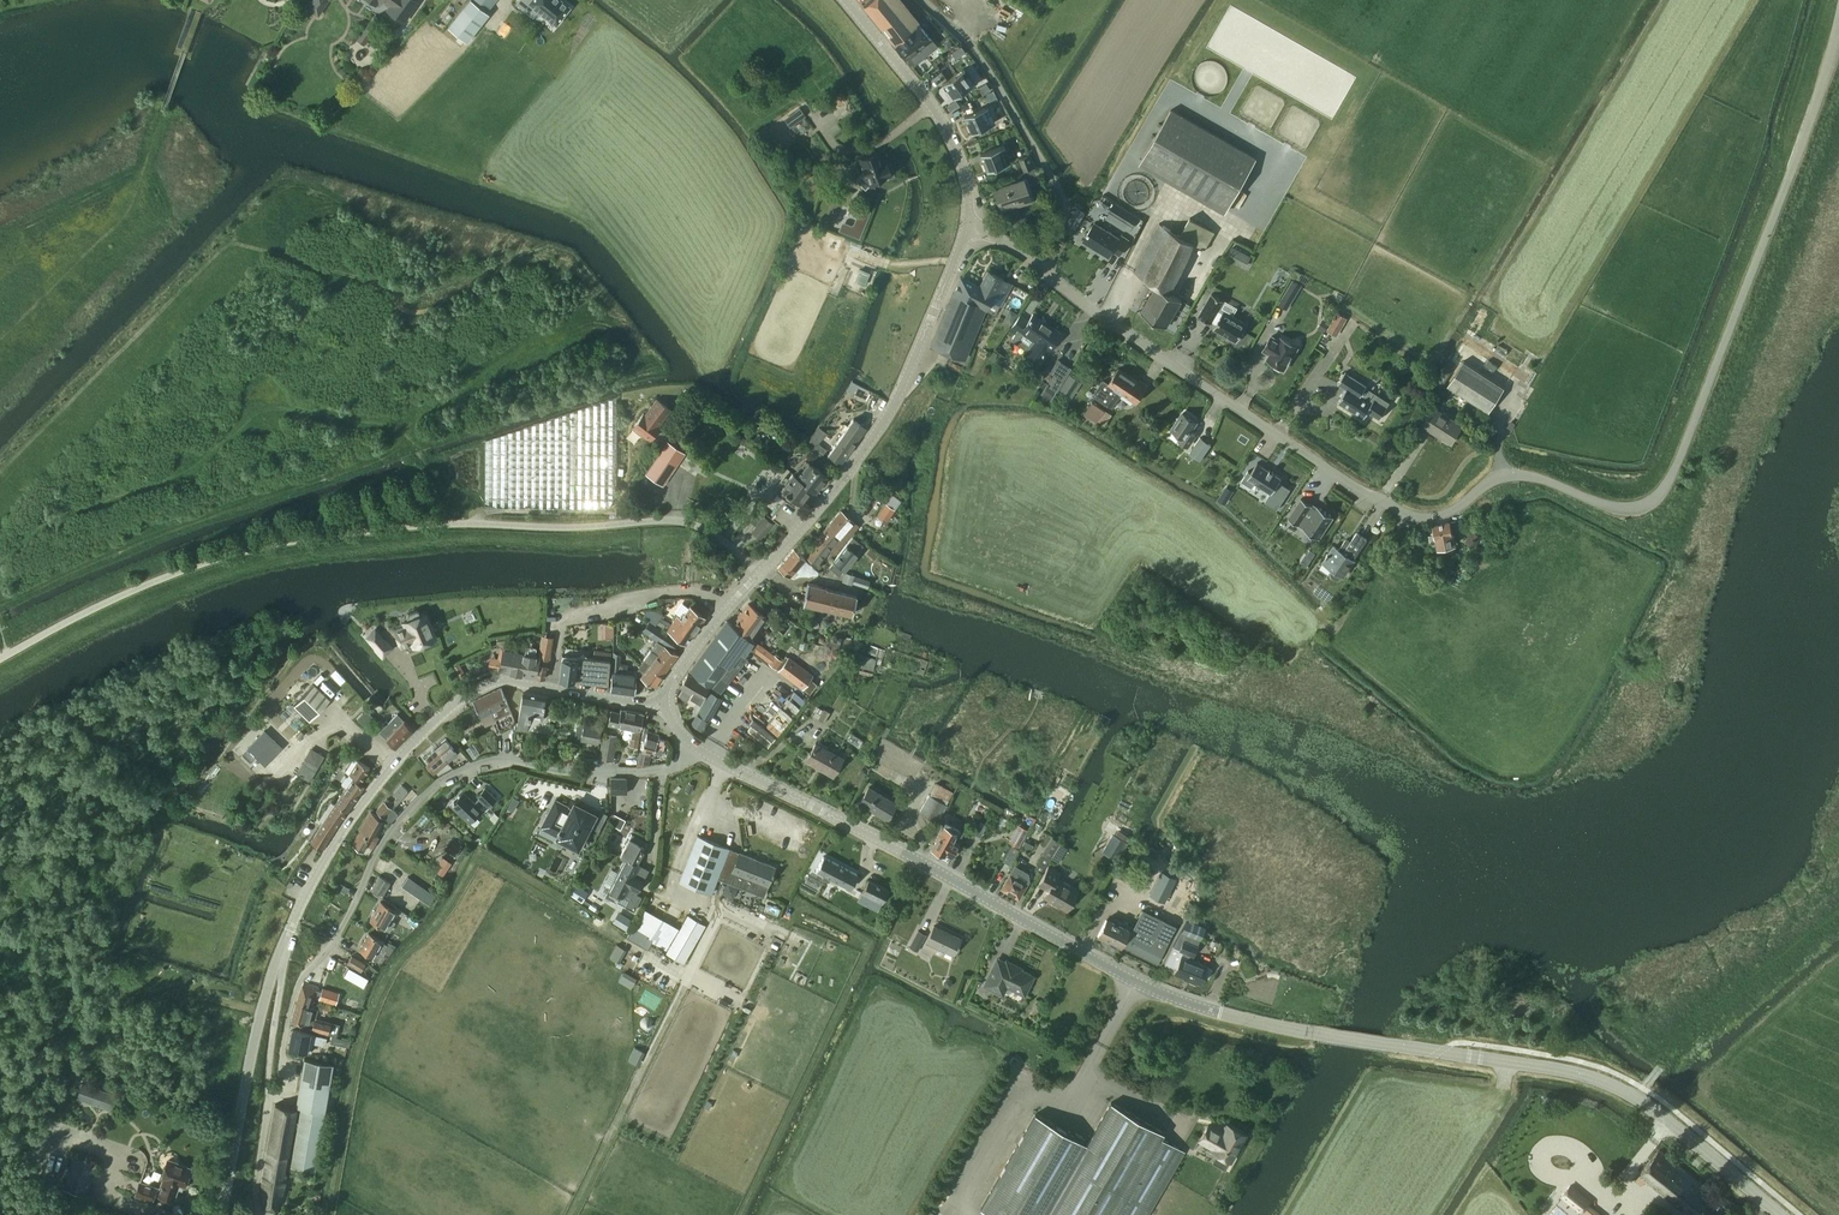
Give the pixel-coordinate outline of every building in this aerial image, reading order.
[(392,5),(388,10),(403,20),(417,1),(416,0),(385,0),(392,5)] [(448,26),(467,41),(489,14),(482,8),(489,1),(492,4),(495,0),(469,0),(448,26)] [(516,3),(524,9),(530,3),(538,9),(556,24),(570,7),(561,0),(518,0),(516,3)] [(864,6),(893,43),(894,43),(906,58),(908,57),(914,64),(926,53),(936,45),(918,23),(919,23),(901,0),(870,0),(864,6)] [(311,3),(308,7),(318,14),(321,10),(311,3)] [(447,27),(444,31),(455,40),(458,36),(447,27)] [(538,31),(534,36),(540,41),(544,36),(538,31)] [(961,72),(943,83),(952,97),(970,86),(974,83),(968,74),(964,77),(961,72)] [(986,82),(978,88),(982,94),(990,89),(986,82)] [(995,91),(985,96),(992,109),(1002,103),(995,91)] [(955,99),(951,102),(955,108),(959,105),(955,99)] [(987,105),(964,115),(971,132),(995,122),(987,105)] [(797,112),(785,120),(790,126),(805,115),(800,107),(796,110),(797,112)] [(1227,211),(1257,159),(1171,109),(1141,161),(1227,211)] [(804,117),(801,120),(792,126),(796,133),(800,130),(802,132),(807,129),(805,126),(808,123),(804,117)] [(1000,146),(980,154),(986,170),(1009,162),(1005,152),(1002,153),(1000,146)] [(884,164),(879,151),(859,158),(864,171),(856,178),(865,187),(868,183),(868,184),(879,180),(878,178),(891,173),(887,163),(884,164)] [(1031,154),(1019,158),(1023,170),(1035,165),(1031,154)] [(1021,170),(1018,161),(1012,163),(1015,172),(1021,170)] [(1034,167),(1028,169),(1030,176),(1037,173),(1034,167)] [(1026,177),(993,189),(1001,209),(1033,197),(1026,177)] [(1114,202),(1109,211),(1133,226),(1138,218),(1114,202)] [(860,206),(854,222),(864,226),(871,210),(860,206)] [(1159,223),(1134,272),(1156,286),(1141,311),(1166,326),(1182,300),(1169,293),(1194,243),(1196,244),(1207,227),(1190,217),(1180,234),(1159,223)] [(1095,222),(1084,241),(1109,257),(1113,251),(1119,255),(1129,239),(1122,235),(1120,238),(1095,222)] [(1232,246),(1227,256),(1233,260),(1239,250),(1232,246)] [(943,314),(932,343),(947,350),(949,350),(963,357),(964,357),(986,306),(989,299),(1000,305),(1012,283),(1007,281),(1002,278),(987,270),(979,285),(961,276),(953,291),(943,314)] [(1291,302),(1301,285),(1293,280),(1283,297),(1291,302)] [(1224,299),(1212,293),(1199,315),(1211,322),(1212,320),(1217,323),(1214,328),(1237,341),(1247,324),(1224,311),(1223,313),(1218,310),(1224,299)] [(1033,313),(1028,320),(1020,315),(1010,329),(1019,335),(1021,332),(1034,340),(1026,352),(1039,361),(1047,350),(1049,351),(1061,332),(1033,313)] [(1346,318),(1338,313),(1328,330),(1336,335),(1346,318)] [(1324,320),(1320,328),(1324,330),(1326,328),(1329,323),(1324,320)] [(1271,336),(1264,349),(1271,353),(1267,359),(1275,364),(1274,366),(1281,370),(1282,367),(1284,368),(1297,346),(1280,337),(1278,340),(1271,336)] [(1091,362),(1096,355),(1091,351),(1085,357),(1091,362)] [(1056,375),(1050,385),(1056,389),(1062,379),(1070,366),(1058,359),(1050,371),(1056,375)] [(1488,412),(1505,387),(1463,360),(1447,385),(1488,412)] [(1103,379),(1093,394),(1108,404),(1128,374),(1119,368),(1108,383),(1103,379)] [(1438,380),(1436,383),(1441,386),(1450,371),(1445,368),(1438,380)] [(1346,371),(1338,384),(1339,383),(1339,384),(1345,387),(1347,389),(1343,394),(1338,402),(1338,403),(1339,402),(1340,403),(1363,417),(1362,418),(1363,418),(1368,411),(1379,418),(1379,419),(1388,406),(1387,406),(1386,406),(1375,399),(1375,398),(1372,401),(1368,398),(1361,394),(1363,392),(1363,391),(1364,392),(1366,390),(1364,389),(1366,386),(1367,385),(1366,385),(1363,383),(1346,372),(1346,371)] [(1068,373),(1059,387),(1071,395),(1080,381),(1068,373)] [(1128,374),(1108,404),(1112,407),(1121,394),(1131,402),(1133,400),(1136,402),(1148,385),(1140,379),(1138,381),(1128,374)] [(1047,384),(1042,393),(1050,398),(1056,389),(1049,385),(1047,384)] [(866,404),(874,393),(862,385),(854,396),(866,404)] [(485,503),(500,507),(608,508),(616,493),(616,396),(485,440),(485,503)] [(643,413),(633,427),(634,427),(633,429),(640,434),(641,433),(650,439),(660,425),(658,424),(670,409),(657,398),(645,414),(643,413)] [(1093,401),(1085,414),(1097,422),(1098,420),(1105,409),(1094,402),(1093,401)] [(1450,444),(1463,424),(1433,405),(1420,425),(1450,444)] [(1105,409),(1098,420),(1105,425),(1112,414),(1106,410),(1105,409)] [(1172,430),(1183,437),(1181,441),(1187,446),(1195,434),(1190,430),(1197,421),(1184,412),(1172,430)] [(841,462),(866,427),(853,419),(827,456),(837,463),(839,460),(841,462)] [(1478,419),(1475,424),(1480,428),(1484,422),(1478,419)] [(1200,460),(1211,444),(1200,437),(1189,453),(1200,460)] [(815,440),(810,446),(822,456),(827,449),(815,440)] [(667,441),(646,473),(663,484),(684,452),(667,441)] [(812,488),(815,491),(828,476),(809,461),(797,476),(812,488)] [(1242,479),(1242,480),(1242,481),(1251,487),(1254,483),(1270,493),(1265,501),(1277,509),(1288,493),(1290,489),(1279,482),(1282,478),(1258,462),(1251,472),(1248,470),(1242,479)] [(797,476),(793,473),(781,488),(800,503),(812,488),(797,476)] [(886,484),(883,489),(884,489),(888,492),(889,493),(892,487),(886,484)] [(1222,494),(1219,499),(1225,502),(1228,498),(1222,494)] [(1317,505),(1316,507),(1316,508),(1301,498),(1288,518),(1319,538),(1334,516),(1317,505)] [(886,503),(877,515),(886,521),(894,509),(892,507),(886,503)] [(832,521),(844,531),(853,520),(841,510),(832,521)] [(764,516),(752,531),(761,538),(773,523),(764,516)] [(1429,534),(1430,540),(1435,539),(1437,548),(1456,544),(1454,532),(1453,533),(1450,520),(1432,524),(1434,533),(1429,534)] [(826,528),(839,538),(844,531),(832,521),(826,528)] [(819,537),(832,547),(839,538),(826,528),(819,537)] [(1322,562),(1332,568),(1331,570),(1331,573),(1332,576),(1333,577),(1334,578),(1336,578),(1337,579),(1339,578),(1340,578),(1341,577),(1342,576),(1344,577),(1356,559),(1354,558),(1367,538),(1356,532),(1351,540),(1346,537),(1339,548),(1334,545),(1322,562)] [(863,544),(853,536),(829,566),(839,574),(863,544)] [(812,545),(824,555),(832,547),(819,537),(812,545)] [(1425,552),(1426,551),(1435,555),(1438,550),(1435,548),(1426,543),(1422,551),(1425,552)] [(824,555),(812,545),(805,554),(817,564),(824,555)] [(789,577),(805,557),(794,548),(778,568),(789,577)] [(1306,554),(1301,561),(1307,565),(1315,553),(1310,550),(1307,555),(1306,554)] [(1452,565),(1455,556),(1439,550),(1431,573),(1448,579),(1452,565)] [(845,572),(842,581),(852,583),(854,574),(845,572)] [(867,587),(869,580),(855,575),(852,583),(867,587)] [(852,614),(857,595),(826,588),(827,587),(807,582),(802,604),(822,608),(822,607),(852,614)] [(748,603),(733,624),(726,620),(689,670),(720,691),(739,667),(736,664),(755,640),(750,636),(765,615),(748,603)] [(685,643),(705,616),(690,604),(684,612),(682,611),(679,616),(677,614),(671,623),(666,629),(685,643)] [(414,646),(434,638),(424,613),(420,614),(419,610),(416,609),(407,613),(406,616),(408,619),(404,621),(406,626),(395,631),(401,645),(412,641),(414,646)] [(661,617),(657,623),(666,629),(671,623),(661,617)] [(648,620),(642,630),(657,640),(643,659),(645,660),(650,664),(649,666),(662,675),(678,654),(671,649),(677,640),(648,620)] [(383,654),(390,647),(379,634),(371,641),(383,654)] [(838,635),(835,645),(849,648),(851,639),(838,635)] [(621,642),(617,649),(626,654),(630,647),(621,642)] [(870,645),(868,652),(882,657),(885,650),(870,644),(870,645)] [(500,665),(499,669),(536,676),(544,678),(547,665),(548,665),(549,658),(538,655),(503,649),(500,665)] [(562,655),(559,678),(575,680),(575,681),(608,685),(610,659),(611,651),(594,649),(593,657),(576,655),(562,653),(562,655)] [(611,685),(610,691),(635,694),(636,671),(627,670),(628,664),(619,663),(619,657),(620,655),(613,652),(613,657),(611,685)] [(862,655),(859,666),(873,669),(876,659),(862,655)] [(640,677),(654,686),(662,675),(649,666),(650,664),(645,660),(639,667),(644,671),(640,677)] [(787,660),(779,670),(802,687),(810,678),(787,660)] [(683,687),(679,695),(688,700),(690,696),(700,701),(709,685),(688,673),(681,686),(683,687)] [(309,720),(330,699),(314,684),(294,705),(309,720)] [(501,687),(473,700),(479,714),(491,709),(500,731),(514,725),(514,719),(501,687)] [(722,697),(710,690),(697,713),(709,720),(722,697)] [(543,708),(549,709),(551,697),(523,692),(516,727),(527,729),(544,718),(544,715),(542,715),(543,708)] [(813,715),(818,718),(823,709),(818,706),(813,715)] [(629,745),(637,746),(643,713),(621,708),(620,711),(611,709),(607,723),(618,725),(618,723),(633,726),(629,745)] [(365,726),(373,717),(366,710),(358,719),(365,726)] [(395,746),(413,728),(397,713),(380,731),(395,746)] [(578,721),(575,736),(598,741),(602,726),(587,723),(578,721)] [(271,724),(255,740),(272,757),(289,739),(272,723),(271,724)] [(658,737),(659,735),(647,731),(648,727),(645,726),(641,739),(644,740),(642,749),(661,754),(666,740),(658,737)] [(299,739),(304,733),(301,730),(296,736),(299,739)] [(613,759),(617,735),(603,733),(599,757),(613,759)] [(436,747),(447,761),(458,753),(446,738),(436,747)] [(576,753),(578,744),(569,742),(567,751),(576,753)] [(833,775),(843,757),(815,742),(805,760),(833,775)] [(447,761),(436,747),(424,756),(429,762),(426,765),(433,773),(448,762),(447,761)] [(639,751),(636,766),(648,764),(650,753),(639,751)] [(305,759),(296,773),(309,780),(315,771),(318,766),(305,759)] [(345,775),(341,781),(341,783),(347,786),(345,788),(344,790),(356,798),(357,797),(365,785),(352,777),(354,775),(361,780),(370,767),(358,759),(349,772),(347,775),(345,775)] [(626,793),(626,778),(611,778),(611,792),(614,792),(626,793)] [(384,801),(376,810),(385,818),(386,817),(389,819),(391,819),(396,814),(396,812),(393,809),(392,808),(395,805),(408,790),(401,785),(394,794),(397,796),(392,802),(387,798),(384,802),(384,801)] [(859,803),(886,818),(896,802),(868,786),(859,803)] [(479,797),(474,802),(463,791),(450,804),(469,822),(481,809),(479,807),(484,802),(488,806),(496,798),(485,787),(477,795),(479,797)] [(323,821),(311,842),(314,844),(323,850),(347,811),(356,798),(344,790),(338,799),(335,804),(324,820),(323,821)] [(936,821),(946,804),(929,794),(919,811),(936,821)] [(541,826),(558,834),(556,837),(567,842),(569,845),(571,846),(573,847),(576,846),(578,847),(595,813),(574,802),(571,809),(566,807),(567,806),(555,800),(541,826)] [(381,818),(371,812),(360,832),(376,842),(379,836),(373,833),(381,818)] [(614,815),(610,822),(620,828),(625,819),(622,818),(615,813),(615,814),(614,815)] [(940,830),(931,848),(945,856),(946,854),(951,857),(959,842),(953,840),(954,838),(959,828),(946,821),(945,821),(940,830)] [(1020,826),(1011,842),(1019,846),(1027,829),(1020,826)] [(1103,851),(1103,852),(1117,860),(1127,843),(1126,842),(1129,837),(1118,830),(1115,835),(1113,834),(1103,851)] [(376,842),(360,832),(352,845),(363,851),(367,844),(372,848),(376,842)] [(629,837),(620,855),(625,857),(626,857),(637,863),(645,846),(647,842),(631,834),(629,837)] [(697,835),(679,880),(711,893),(717,877),(764,895),(767,886),(775,866),(697,835)] [(450,840),(444,849),(455,856),(461,848),(450,840)] [(1149,844),(1140,861),(1153,867),(1157,858),(1154,857),(1158,849),(1149,844)] [(1043,855),(1035,869),(1035,871),(1042,874),(1051,859),(1043,855)] [(1053,855),(1050,859),(1058,863),(1060,859),(1053,855)] [(442,856),(434,869),(443,875),(451,862),(442,856)] [(816,870),(824,874),(822,877),(829,881),(830,877),(850,888),(857,874),(823,856),(816,870)] [(625,857),(620,868),(641,878),(640,879),(643,880),(644,880),(649,869),(637,863),(626,857),(625,857)] [(1048,866),(1039,883),(1048,888),(1044,896),(1056,902),(1067,909),(1078,890),(1072,887),(1071,885),(1064,881),(1062,882),(1056,878),(1060,872),(1048,866)] [(620,868),(606,896),(617,901),(620,895),(629,899),(626,905),(634,909),(641,896),(642,894),(637,892),(634,891),(635,889),(639,882),(640,879),(641,878),(620,868)] [(1002,888),(1001,889),(1018,898),(1026,883),(1028,880),(1028,873),(1022,870),(1021,873),(1013,868),(1002,888)] [(1174,878),(1161,871),(1149,895),(1162,901),(1174,878)] [(817,888),(821,882),(808,874),(804,881),(817,888)] [(371,889),(382,896),(391,882),(379,875),(371,889)] [(408,876),(402,885),(426,902),(429,904),(435,895),(408,876)] [(886,904),(882,902),(888,889),(868,879),(861,892),(867,894),(862,902),(876,910),(879,905),(880,905),(878,910),(882,911),(886,904)] [(576,883),(569,893),(578,899),(585,889),(576,883)] [(370,919),(384,928),(384,927),(390,931),(395,921),(389,918),(395,909),(380,901),(370,919)] [(645,908),(628,939),(647,949),(652,941),(665,949),(678,927),(645,908)] [(1156,965),(1176,928),(1143,911),(1124,948),(1156,965)] [(626,930),(632,919),(623,913),(616,924),(626,930)] [(665,952),(684,963),(706,925),(687,915),(665,952)] [(1106,918),(1097,936),(1104,939),(1105,938),(1121,945),(1129,930),(1106,918)] [(1173,946),(1165,964),(1176,968),(1174,973),(1190,979),(1190,980),(1196,983),(1197,982),(1201,983),(1204,975),(1208,977),(1211,968),(1207,967),(1208,966),(1191,959),(1193,954),(1194,955),(1198,945),(1206,926),(1187,919),(1173,946)] [(953,954),(961,937),(934,925),(926,942),(953,954)] [(909,947),(917,951),(926,934),(918,930),(909,947)] [(387,944),(369,933),(360,949),(378,959),(381,954),(386,957),(396,945),(389,942),(387,944)] [(352,956),(348,962),(361,971),(365,963),(352,956)] [(1013,989),(1024,994),(1032,976),(1031,975),(1030,973),(1025,970),(1023,971),(1015,968),(1016,966),(1006,961),(1000,974),(991,970),(984,985),(999,992),(1001,988),(1009,992),(1012,991),(1013,989)] [(345,974),(355,980),(360,972),(350,965),(345,974)] [(318,987),(304,982),(297,1003),(312,1007),(318,987)] [(324,988),(321,998),(334,1002),(338,993),(324,988)] [(317,1008),(312,1007),(297,1003),(291,1021),(306,1026),(307,1025),(312,1027),(317,1008)] [(312,1027),(311,1030),(328,1034),(337,1036),(340,1024),(331,1021),(330,1025),(314,1021),(312,1027)] [(292,1029),(289,1047),(311,1051),(313,1042),(325,1044),(326,1037),(314,1034),(315,1034),(292,1029)] [(332,1036),(331,1041),(342,1044),(343,1038),(332,1036)] [(1012,1056),(1009,1062),(1015,1065),(1015,1064),(1018,1059),(1012,1056)] [(291,1165),(314,1169),(333,1062),(304,1058),(296,1105),(301,1106),(291,1165)] [(78,1097),(113,1109),(118,1095),(83,1082),(78,1097)] [(1163,1132),(1111,1102),(1086,1143),(1035,1113),(980,1208),(992,1214),(1143,1214),(1181,1149),(1160,1137),(1163,1132)] [(282,1193),(283,1193),(287,1173),(284,1172),(286,1153),(289,1154),(297,1108),(275,1103),(261,1183),(262,1205),(276,1209),(282,1193)] [(1230,1161),(1244,1135),(1226,1124),(1222,1133),(1208,1125),(1199,1139),(1213,1148),(1212,1150),(1230,1161)] [(1725,1206),(1710,1194),(1712,1192),(1659,1150),(1640,1173),(1692,1214),(1694,1214),(1696,1212),(1700,1214),(1717,1214),(1725,1206)] [(63,1188),(86,1196),(98,1161),(74,1153),(63,1188)] [(190,1170),(191,1168),(168,1160),(162,1177),(164,1178),(161,1189),(140,1181),(136,1193),(152,1198),(154,1192),(159,1194),(173,1199),(179,1183),(185,1185),(188,1177),(190,1178),(193,1171),(190,1170)] [(1570,1185),(1562,1196),(1581,1212),(1590,1201),(1570,1185)] [(1587,1214),(1602,1214),(1604,1211),(1595,1204),(1587,1214)]
